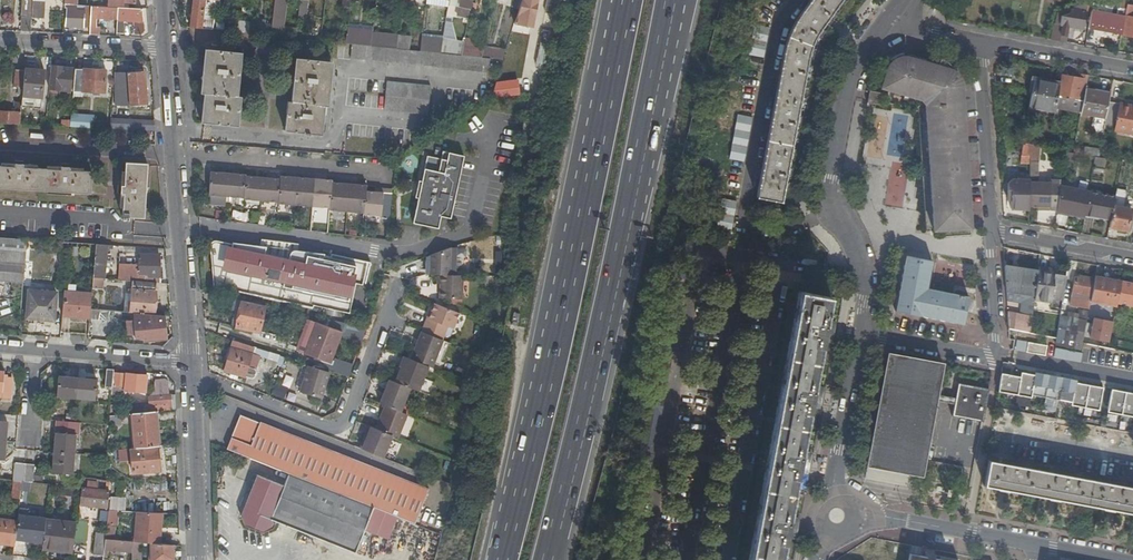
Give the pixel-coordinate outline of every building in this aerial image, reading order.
[(31,18),(31,17),(32,5),(32,0),(22,0),(21,18),(23,18),(31,18)] [(32,5),(31,17),(43,18),(44,2),(50,3),(50,0),(32,0),(32,5)] [(192,26),(203,27),(207,0),(195,0),(192,26)] [(275,15),(282,16),(284,0),(277,0),(275,15)] [(307,0),(298,0),(297,18),(306,18),(307,0)] [(456,14),(465,16),(464,20),(470,21),(474,0),(459,0),(456,14)] [(527,2),(521,0),(520,0),(516,14),(523,16),(527,2)] [(783,201),(810,53),(818,33),(825,22),(842,0),(809,0),(792,29),(785,47),(769,134),(758,197),(783,201)] [(1125,15),(1127,5),(1097,0),(1094,0),(1094,1),(1092,9),(1099,10),(1125,15)] [(1089,9),(1092,9),(1094,1),(1088,2),(1087,2),(1057,10),(1049,36),(1057,38),(1062,23),(1068,24),(1082,26),(1086,11),(1088,10),(1089,9)] [(1122,33),(1132,35),(1132,16),(1132,3),(1128,2),(1127,4),(1127,5),(1125,15),(1122,31),(1122,33)] [(75,8),(75,4),(64,3),(64,8),(66,8),(65,26),(85,27),(85,18),(82,17),(82,14),(76,13),(76,8),(75,8)] [(96,17),(117,18),(118,7),(108,6),(91,5),(90,34),(100,34),(100,27),(96,27),(96,17)] [(145,30),(143,8),(124,7),(118,7),(117,18),(117,33),(123,33),(124,19),(130,20),(134,20),(134,23),(134,33),(142,34),(145,30)] [(1089,25),(1096,26),(1099,10),(1092,9),(1089,25)] [(1096,26),(1122,31),(1125,15),(1099,10),(1096,26)] [(31,18),(23,18),(22,28),(31,28),(31,18)] [(238,19),(236,30),(250,32),(252,21),(238,19)] [(518,42),(523,21),(516,19),(510,40),(518,42)] [(272,34),(274,23),(252,21),(250,32),(272,34)] [(1057,38),(1063,39),(1068,24),(1062,23),(1057,38)] [(764,56),(769,27),(755,25),(750,54),(764,56)] [(347,42),(354,43),(372,45),(373,36),(348,33),(347,42)] [(398,34),(397,47),(411,48),(413,35),(398,34)] [(422,50),(443,52),(445,40),(445,38),(424,35),(422,50)] [(464,47),(475,48),(478,39),(478,36),(466,35),(465,41),(464,47)] [(486,49),(487,44),(488,40),(478,39),(475,48),(486,49)] [(443,52),(463,53),(464,47),(465,41),(445,40),(443,52)] [(488,71),(490,56),(484,56),(463,53),(443,52),(422,50),(411,48),(397,47),(372,45),(354,43),(353,56),(488,71)] [(502,57),(504,58),(508,47),(487,44),(486,49),(484,56),(490,56),(502,57)] [(463,53),(484,56),(486,49),(475,48),(464,47),(463,53)] [(529,47),(528,58),(535,59),(536,48),(529,47)] [(239,95),(243,51),(210,48),(205,91),(209,92),(206,121),(240,124),(242,95),(239,95)] [(896,53),(888,57),(883,84),(921,95),(923,97),(930,59),(916,55),(904,51),(896,53)] [(327,104),(331,60),(298,57),(292,100),(290,100),(286,129),(321,133),(324,104),(327,104)] [(930,59),(923,97),(927,103),(932,197),(934,229),(972,226),(971,209),(968,209),(967,202),(970,202),(968,167),(965,167),(964,159),(967,159),(965,125),(962,125),(961,118),(964,118),(962,90),(958,77),(953,69),(948,64),(930,59)] [(524,78),(532,79),(534,64),(527,63),(524,78)] [(49,88),(74,90),(75,77),(72,77),(72,68),(63,67),(62,66),(52,65),(49,88)] [(84,68),(76,68),(75,77),(74,90),(73,95),(83,95),(83,91),(105,92),(106,69),(100,69),(100,66),(93,66),(93,69),(84,68)] [(14,86),(23,87),(25,70),(16,69),(14,86)] [(44,71),(25,69),(25,70),(23,87),(23,95),(42,97),(44,71)] [(148,105),(145,71),(120,73),(122,100),(130,99),(131,106),(148,105)] [(1086,87),(1089,73),(1082,72),(1081,77),(1064,74),(1059,105),(1081,108),(1086,87)] [(1055,110),(1059,85),(1050,83),(1050,80),(1034,78),(1031,92),(1029,105),(1055,110)] [(430,113),(433,86),(389,81),(386,109),(430,113)] [(515,81),(499,81),(500,93),(515,92),(515,81)] [(1091,82),(1090,88),(1111,91),(1112,86),(1091,82)] [(882,90),(871,87),(869,99),(880,103),(882,90)] [(1109,99),(1111,91),(1090,88),(1086,87),(1081,108),(1081,111),(1106,116),(1109,99)] [(1109,99),(1106,116),(1104,125),(1132,130),(1132,102),(1131,102),(1109,99)] [(1029,105),(1028,111),(1053,116),(1055,110),(1029,105)] [(0,111),(0,123),(20,124),(21,112),(0,111)] [(731,159),(745,161),(753,117),(739,115),(731,159)] [(1061,119),(1053,118),(1052,126),(1060,127),(1061,119)] [(156,123),(111,120),(110,129),(157,131),(156,123)] [(1019,145),(1020,164),(1028,164),(1028,175),(1039,175),(1038,144),(1019,145)] [(427,153),(422,180),(425,180),(422,195),(419,195),(414,220),(440,224),(442,213),(452,214),(464,151),(442,148),(441,155),(427,153)] [(1081,151),(1074,149),(1063,148),(1062,157),(1080,160),(1081,151)] [(1098,154),(1096,154),(1095,162),(1106,165),(1108,156),(1098,154)] [(83,197),(84,174),(75,174),(75,171),(61,170),(61,167),(53,167),(53,169),(39,169),(39,171),(29,171),(30,168),(16,167),(16,164),(8,164),(7,166),(0,166),(0,191),(83,197)] [(887,206),(905,207),(907,165),(889,164),(887,206)] [(142,168),(119,166),(118,175),(116,175),(115,189),(112,188),(111,197),(114,197),(113,210),(116,210),(115,220),(116,220),(116,223),(122,223),(122,220),(138,221),(142,168)] [(229,195),(232,171),(214,169),(212,193),(229,195)] [(247,196),(249,174),(249,173),(232,171),(229,195),(231,195),(247,196)] [(263,199),(266,176),(249,174),(247,196),(247,198),(261,199),(263,199)] [(297,204),(300,176),(284,174),(283,178),(281,201),(281,202),(297,204)] [(1012,205),(1030,206),(1030,204),(1030,176),(1012,175),(1012,205)] [(281,201),(283,178),(266,176),(263,199),(281,201)] [(315,205),(318,177),(300,176),(297,204),(315,205)] [(1042,206),(1058,208),(1060,184),(1060,178),(1030,176),(1030,204),(1042,203),(1042,206)] [(332,207),(335,182),(335,179),(318,177),(315,205),(332,207)] [(425,180),(422,180),(418,179),(416,194),(419,195),(422,195),(425,180)] [(349,211),(352,183),(335,182),(332,207),(331,209),(349,211)] [(367,212),(369,191),(369,185),(352,183),(349,211),(367,212)] [(1058,209),(1085,214),(1086,213),(1090,191),(1060,184),(1058,208),(1058,209)] [(392,217),(394,188),(386,188),(385,193),(369,191),(367,212),(366,214),(383,215),(383,217),(392,217)] [(1110,217),(1113,202),(1114,194),(1090,189),(1090,191),(1086,213),(1110,217)] [(229,203),(229,195),(212,193),(211,201),(229,203)] [(261,206),(261,199),(247,198),(247,201),(246,205),(261,206)] [(718,228),(733,231),(738,202),(724,199),(718,228)] [(1110,217),(1109,225),(1127,228),(1132,206),(1113,202),(1110,217)] [(679,251),(694,253),(696,239),(682,236),(679,251)] [(24,262),(26,238),(0,237),(0,261),(24,262)] [(212,243),(212,253),(363,278),(364,273),(367,273),(370,260),(331,252),(330,255),(324,253),(324,252),(293,248),(291,249),(290,252),(288,263),(263,259),(270,244),(236,240),(236,241),(220,237),(216,237),(213,239),(212,243)] [(107,244),(96,243),(93,276),(104,277),(105,277),(105,267),(110,267),(111,253),(106,253),(107,244)] [(452,271),(452,243),(433,251),(433,271),(441,271),(452,271)] [(363,278),(212,253),(215,286),(314,307),(314,304),(347,311),(354,281),(362,283),(363,278)] [(963,321),(968,293),(926,286),(932,258),(913,254),(905,253),(895,308),(963,321)] [(161,281),(160,254),(148,254),(148,257),(140,258),(140,267),(119,265),(118,278),(141,280),(161,281)] [(0,261),(0,280),(23,282),(24,262),(0,261)] [(1119,293),(1122,279),(1124,267),(1098,262),(1096,274),(1095,276),(1093,291),(1112,295),(1112,292),(1119,293)] [(1036,293),(1039,268),(1005,264),(1007,289),(1015,290),(1036,293)] [(1063,297),(1067,273),(1039,268),(1036,293),(1063,297)] [(466,271),(452,271),(441,271),(441,281),(444,281),(444,295),(466,295),(466,271)] [(1093,291),(1095,276),(1084,274),(1084,276),(1076,274),(1069,303),(1090,307),(1093,291)] [(103,289),(104,277),(93,276),(92,288),(103,289)] [(1122,279),(1119,293),(1117,300),(1132,303),(1132,281),(1122,279)] [(131,301),(130,312),(143,313),(155,314),(156,298),(157,297),(158,294),(156,292),(157,282),(133,280),(132,288),(129,288),(129,292),(132,292),(131,301)] [(101,310),(103,289),(92,288),(92,293),(91,309),(101,310)] [(29,290),(26,317),(54,320),(56,292),(29,290)] [(77,316),(90,317),(91,309),(92,293),(64,291),(62,315),(72,315),(77,316)] [(829,294),(802,291),(752,559),(783,559),(787,535),(797,537),(801,517),(791,515),(800,470),(809,472),(813,451),(803,449),(812,405),(822,406),(826,386),(816,384),(824,339),(834,341),(838,321),(828,319),(832,295),(829,294)] [(268,304),(234,297),(231,309),(235,310),(241,311),(238,326),(261,331),(268,304)] [(424,326),(444,334),(449,321),(455,323),(461,308),(437,298),(431,313),(429,313),(424,326)] [(473,312),(484,317),(487,308),(477,304),(473,312)] [(113,319),(114,311),(101,310),(91,309),(90,317),(90,318),(113,319)] [(235,310),(232,324),(238,326),(241,311),(235,310)] [(1008,312),(1009,325),(1032,330),(1034,315),(1008,312)] [(166,336),(164,315),(155,314),(143,313),(143,321),(135,322),(136,335),(145,334),(145,338),(166,336)] [(1060,315),(1057,335),(1083,340),(1086,324),(1074,322),(1074,318),(1060,315)] [(300,352),(305,354),(318,322),(312,320),(300,352)] [(365,336),(369,325),(345,320),(343,331),(365,336)] [(332,360),(343,331),(318,322),(305,354),(332,360)] [(26,324),(26,331),(52,332),(52,325),(26,324)] [(1086,324),(1083,340),(1109,345),(1112,329),(1086,324)] [(434,361),(444,334),(424,326),(413,353),(429,359),(434,361)] [(1028,350),(1030,339),(1019,337),(1017,347),(1028,350)] [(1115,347),(1132,350),(1132,341),(1117,338),(1115,347)] [(254,345),(234,339),(227,369),(255,377),(258,366),(249,364),(252,352),(254,345)] [(1028,350),(1047,354),(1049,343),(1030,339),(1028,350)] [(254,345),(252,352),(268,357),(270,350),(254,345)] [(1055,355),(1082,361),(1084,350),(1057,345),(1055,355)] [(411,381),(419,384),(429,359),(413,353),(406,350),(396,375),(411,381)] [(936,398),(937,392),(942,361),(888,351),(867,466),(918,476),(922,477),(925,465),(936,398)] [(276,362),(283,364),(286,355),(279,353),(276,362)] [(350,376),(354,366),(340,360),(335,371),(350,376)] [(331,370),(310,363),(301,389),(322,396),(331,370)] [(113,388),(114,373),(115,370),(107,369),(105,387),(113,388)] [(0,371),(0,397),(10,397),(12,378),(4,378),(5,371),(0,371)] [(1074,405),(1101,410),(1106,388),(1078,383),(1079,380),(1037,372),(1037,375),(1023,372),(1022,377),(1003,374),(1000,391),(1032,397),(1033,395),(1075,402),(1074,405)] [(147,375),(114,373),(113,388),(113,393),(125,394),(126,384),(136,385),(135,391),(146,392),(147,375)] [(402,407),(411,381),(396,375),(391,373),(382,399),(387,401),(402,407)] [(57,395),(77,397),(78,378),(59,376),(57,395)] [(97,379),(78,378),(77,397),(96,399),(97,379)] [(937,392),(936,398),(955,402),(953,413),(984,419),(989,387),(958,381),(955,396),(937,392)] [(1114,389),(1110,412),(1132,416),(1132,393),(1114,389)] [(150,404),(146,405),(147,411),(173,409),(171,394),(149,396),(150,404)] [(399,432),(408,409),(402,407),(387,401),(378,424),(394,430),(399,432)] [(136,411),(147,411),(146,405),(146,403),(135,404),(136,411)] [(133,413),(136,447),(158,446),(159,446),(156,411),(133,413)] [(396,514),(415,521),(429,487),(261,420),(261,421),(241,413),(227,447),(287,471),(396,514)] [(120,423),(119,415),(111,415),(110,424),(120,423)] [(58,420),(55,451),(75,453),(77,431),(80,431),(81,422),(58,420)] [(363,446),(367,447),(376,424),(373,422),(363,446)] [(367,447),(385,454),(394,430),(378,424),(376,424),(367,447)] [(160,470),(158,446),(136,447),(119,449),(120,460),(132,459),(133,473),(160,470)] [(73,472),(75,453),(55,451),(54,470),(73,472)] [(456,459),(446,455),(443,464),(453,467),(456,459)] [(990,458),(985,484),(1132,511),(1132,485),(990,458)] [(17,461),(15,480),(22,481),(24,481),(26,462),(17,461)] [(35,463),(26,462),(24,481),(30,482),(33,482),(35,463)] [(387,536),(396,514),(287,471),(283,483),(256,472),(240,512),(245,523),(261,530),(272,525),(275,518),(353,550),(364,526),(387,536)] [(22,481),(15,480),(13,496),(20,497),(21,491),(22,481)] [(22,481),(21,491),(29,492),(30,482),(24,481),(22,481)] [(87,481),(87,488),(83,488),(81,504),(108,507),(110,492),(96,490),(97,482),(87,481)] [(74,495),(75,487),(58,485),(58,493),(74,495)] [(125,497),(110,496),(109,510),(117,511),(125,511),(125,497)] [(17,527),(15,540),(43,543),(46,519),(46,518),(29,516),(29,514),(26,509),(19,508),(18,521),(17,527)] [(116,525),(117,511),(109,510),(107,524),(116,525)] [(163,513),(137,512),(134,541),(141,542),(152,543),(160,544),(163,513)] [(15,545),(15,540),(17,527),(18,521),(0,519),(0,543),(15,545)] [(43,548),(73,551),(76,522),(46,519),(43,543),(43,548)] [(93,554),(103,555),(104,551),(105,539),(106,534),(96,533),(93,554)] [(120,550),(132,551),(132,541),(112,539),(105,539),(104,551),(108,552),(108,549),(116,550),(115,553),(120,554),(120,550)] [(132,541),(132,551),(132,559),(141,559),(141,542),(134,541),(132,541)] [(152,543),(152,559),(172,559),(173,559),(173,545),(160,544),(152,543)] [(903,550),(902,559),(956,559),(903,550)]
